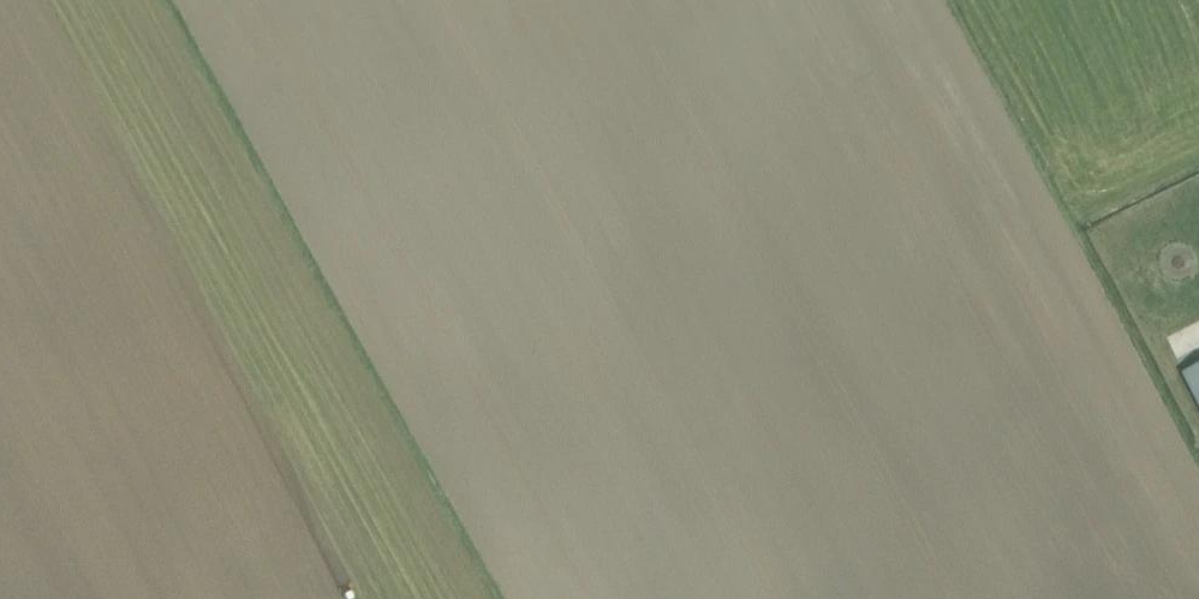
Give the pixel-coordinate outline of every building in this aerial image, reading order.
[(1182,373),(1198,405),(1198,364),(1182,373)]
